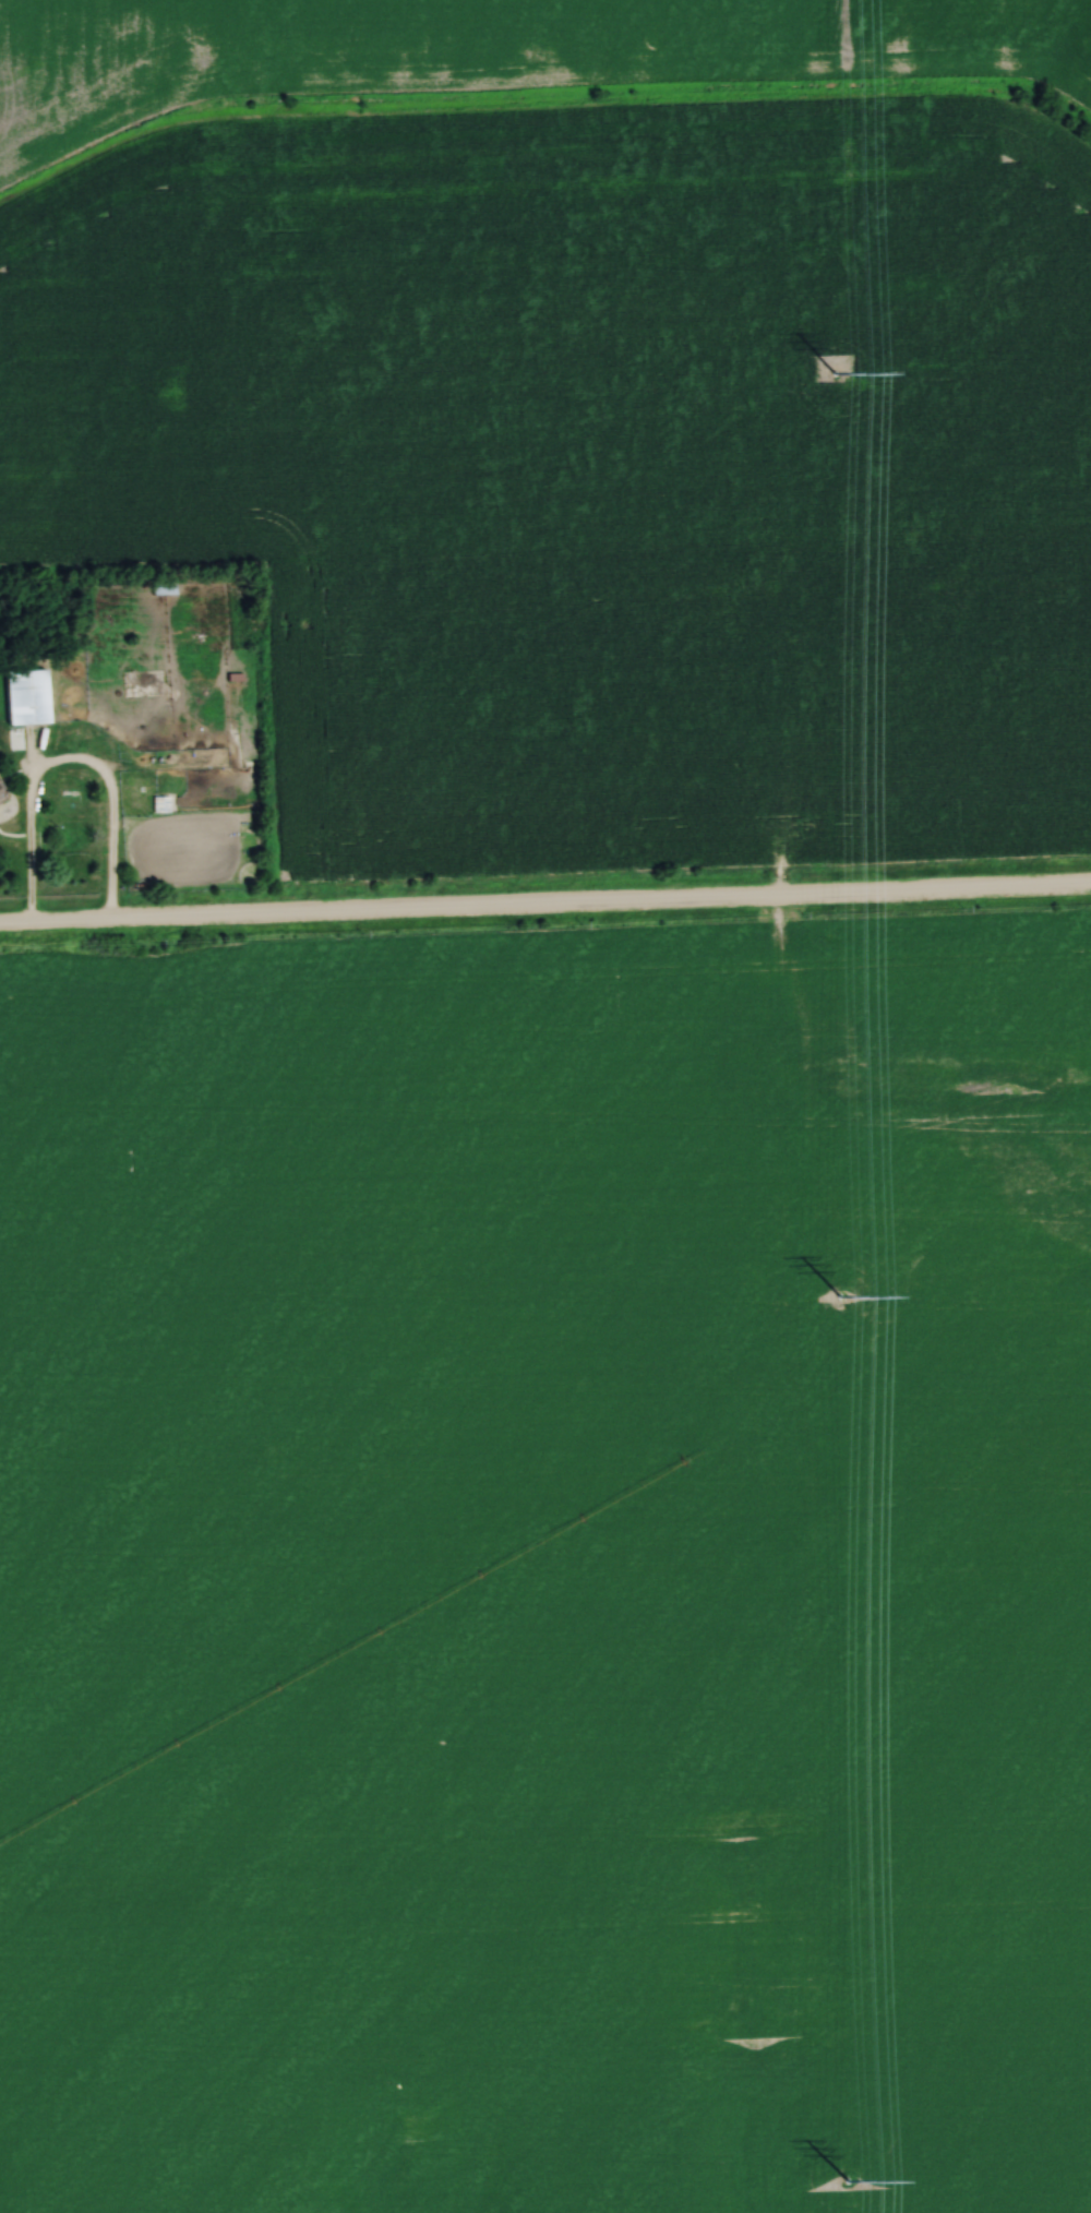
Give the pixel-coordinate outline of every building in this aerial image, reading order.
[(151,595),(176,595),(176,584),(151,584),(151,595)] [(3,724),(49,724),(48,669),(2,670),(3,724)] [(15,813),(0,793),(0,824),(15,813)] [(151,798),(151,814),(168,814),(168,798),(151,798)]
